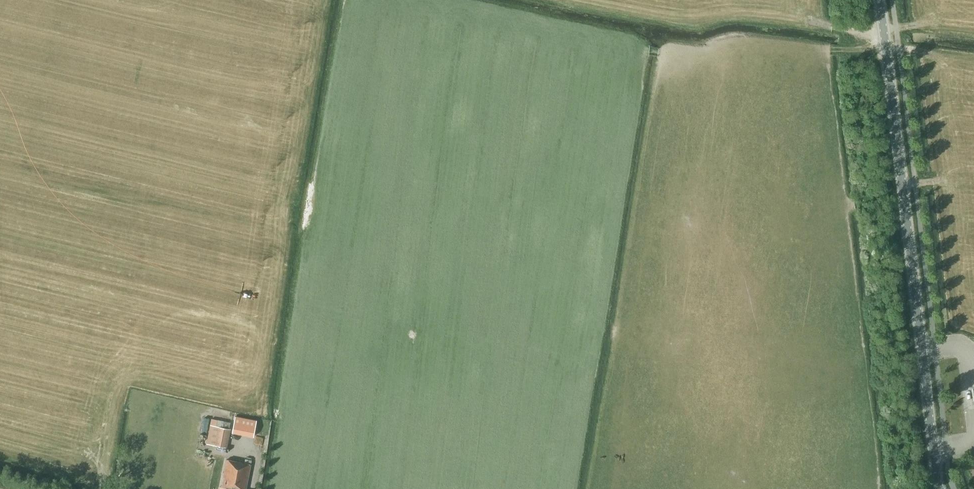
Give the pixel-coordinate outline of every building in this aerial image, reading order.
[(235,416),(232,432),(254,436),(257,420),(235,416)] [(227,448),(231,429),(210,424),(206,444),(227,448)] [(252,460),(246,458),(245,463),(227,459),(223,477),(224,477),(223,484),(227,485),(226,488),(245,488),(246,482),(247,482),(252,460)]
